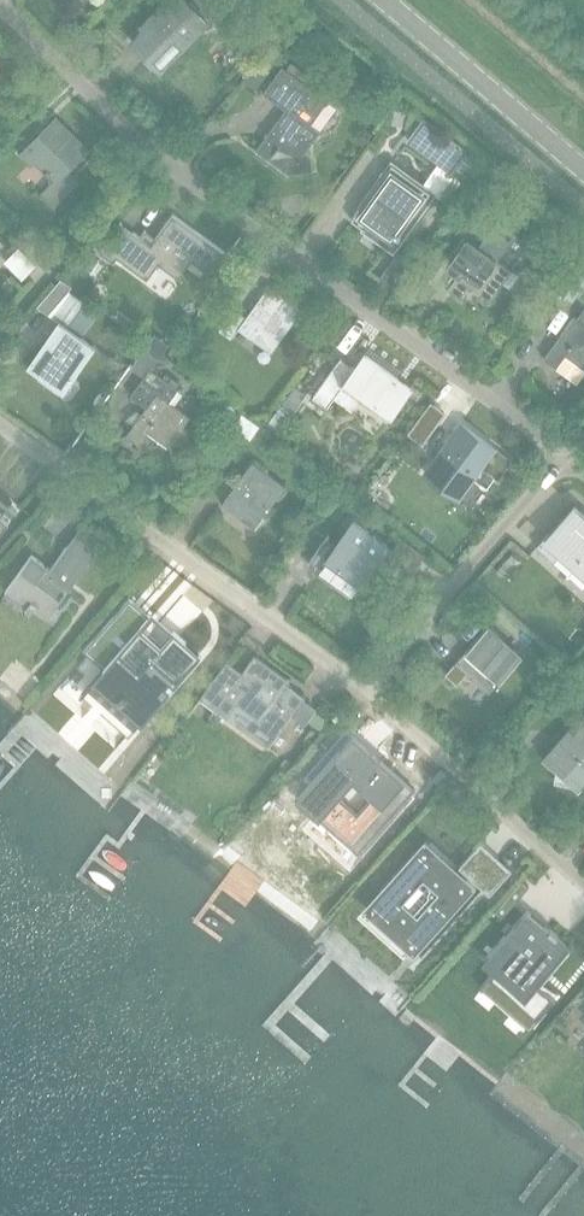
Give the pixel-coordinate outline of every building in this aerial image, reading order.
[(131,42),(159,70),(207,23),(183,0),(173,0),(131,42)] [(290,46),(304,30),(294,21),(280,37),(290,46)] [(310,153),(306,151),(321,131),(310,123),(328,99),(283,66),(263,93),(284,109),(284,111),(256,150),(269,159),(288,173),(312,169),(310,153)] [(404,134),(416,114),(404,107),(392,126),(404,134)] [(422,116),(405,140),(437,162),(460,179),(462,180),(476,161),(463,152),(466,148),(422,116)] [(20,154),(29,163),(33,159),(54,180),(41,193),(53,204),(75,181),(66,171),(86,151),(55,120),(20,154)] [(392,164),(352,219),(365,229),(374,216),(394,231),(416,200),(401,189),(410,178),(392,164)] [(120,221),(98,251),(113,261),(116,256),(147,278),(158,263),(178,277),(191,260),(211,274),(226,253),(172,213),(155,237),(144,229),(140,236),(120,221)] [(497,258),(505,246),(518,256),(527,244),(496,221),(478,246),(468,239),(465,239),(450,259),(450,262),(461,270),(447,288),(460,298),(469,285),(490,300),(502,283),(509,288),(518,276),(512,271),(512,270),(497,258)] [(18,249),(5,261),(22,278),(34,265),(18,249)] [(245,316),(234,308),(219,329),(230,338),(238,327),(271,352),(302,309),(268,285),(245,316)] [(40,373),(44,368),(65,383),(92,346),(70,329),(88,306),(66,289),(48,313),(59,321),(28,364),(40,373)] [(583,373),(583,309),(577,317),(574,315),(543,358),(556,368),(557,367),(567,375),(572,377),(578,377),(583,374),(583,373)] [(499,330),(508,338),(515,329),(507,321),(499,330)] [(409,386),(397,378),(364,354),(353,368),(339,358),(311,396),(326,407),(333,397),(350,410),(360,397),(387,417),(409,386)] [(186,428),(182,425),(189,416),(168,400),(177,388),(149,368),(130,395),(145,406),(125,434),(137,444),(147,431),(167,446),(169,442),(173,445),(188,442),(186,428)] [(293,413),(306,394),(294,386),(280,405),(293,413)] [(258,412),(262,400),(247,395),(243,406),(258,412)] [(202,409),(217,430),(234,419),(218,398),(202,409)] [(444,412),(431,402),(414,425),(427,435),(444,412)] [(250,439),(256,430),(259,425),(242,413),(232,426),(250,439)] [(461,424),(429,466),(425,469),(459,494),(471,479),(484,462),(495,470),(504,456),(461,424)] [(208,456),(199,468),(210,475),(218,464),(208,456)] [(285,485),(251,461),(220,504),(253,528),(285,485)] [(7,506),(15,513),(16,512),(8,505),(0,499),(0,514),(7,506)] [(536,545),(553,561),(561,552),(583,572),(583,511),(574,502),(536,545)] [(355,589),(381,555),(387,546),(353,522),(336,545),(327,538),(328,537),(327,536),(308,561),(310,562),(312,559),(321,566),(316,572),(315,572),(314,573),(332,585),(333,584),(331,583),(340,571),(357,584),(354,588),(355,589)] [(43,621),(86,562),(100,543),(79,528),(64,547),(48,568),(29,554),(2,591),(20,604),(19,607),(23,610),(24,607),(43,621)] [(399,535),(377,566),(402,584),(424,553),(399,535)] [(103,667),(80,693),(129,736),(201,654),(198,651),(186,640),(186,641),(175,631),(161,647),(140,629),(151,616),(129,597),(83,650),(103,667)] [(572,625),(563,635),(573,643),(581,633),(572,625)] [(486,626),(445,673),(456,683),(466,672),(488,692),(520,656),(486,626)] [(284,682),(287,678),(254,655),(208,717),(216,723),(222,715),(267,747),(303,696),(284,682)] [(573,735),(568,730),(544,756),(577,787),(583,779),(583,724),(573,735)] [(352,732),(297,795),(301,799),(321,816),(322,815),(345,835),(351,829),(365,842),(367,844),(412,792),(402,783),(405,779),(352,732)] [(480,841),(458,866),(489,894),(511,869),(480,841)] [(426,934),(468,888),(421,846),(380,893),(426,934)] [(483,978),(466,996),(469,998),(477,989),(520,1027),(519,1029),(520,1030),(539,1010),(541,1012),(542,1010),(523,993),(534,981),(538,984),(560,959),(545,946),(546,945),(539,938),(538,939),(515,919),(472,968),(483,978)]
